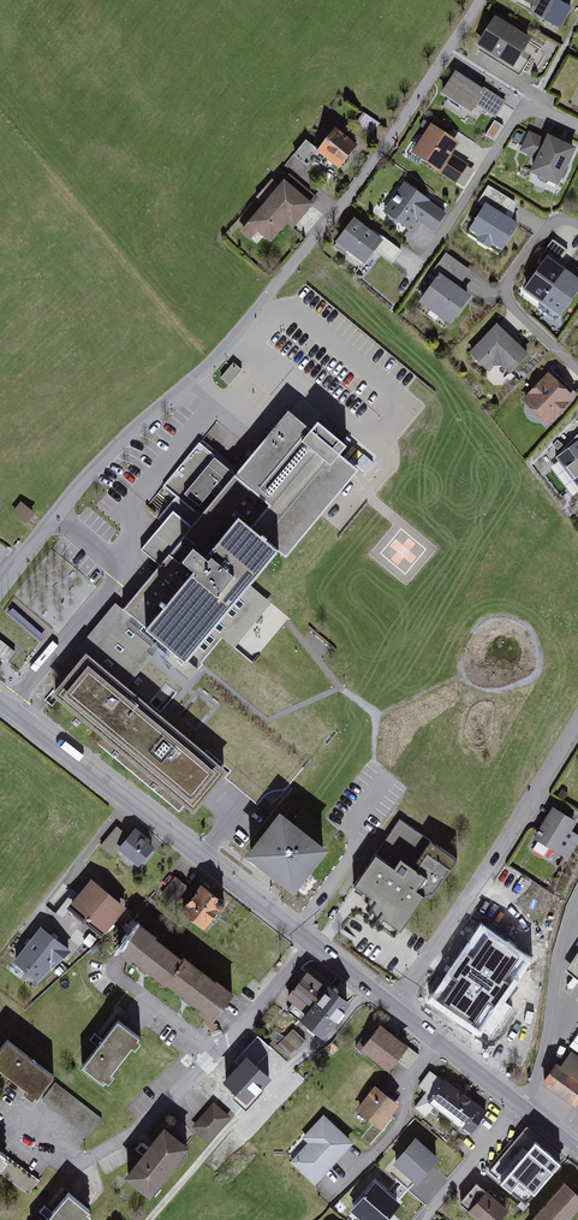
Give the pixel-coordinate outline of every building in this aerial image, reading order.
[(535,7),(531,15),(548,24),(543,33),(557,41),(575,9),(559,1),(560,0),(521,0),(535,7)] [(535,39),(499,17),(479,48),(516,71),(535,39)] [(508,103),(458,73),(444,95),(451,99),(448,104),(477,121),(481,114),(496,123),(508,103)] [(380,124),(365,114),(358,124),(373,134),(380,124)] [(471,165),(456,156),(463,143),(433,125),(425,139),(418,134),(408,151),(440,170),(438,173),(459,186),(471,165)] [(323,148),(309,139),(296,157),(311,167),(320,154),(343,170),(361,143),(338,127),(323,148)] [(577,151),(577,147),(551,135),(548,141),(529,133),(521,152),(539,160),(534,173),(562,186),(577,151)] [(306,239),(323,216),(313,208),(318,202),(288,178),(282,185),(274,179),(259,198),(266,204),(242,233),(253,242),(260,233),(273,243),(288,224),(306,239)] [(448,213),(402,181),(381,212),(410,231),(418,220),(435,232),(448,213)] [(514,220),(518,213),(518,204),(490,187),(479,205),(485,208),(472,231),(469,235),(494,250),(496,245),(507,251),(522,225),(514,220)] [(376,231),(357,218),(334,250),(365,271),(373,259),(379,263),(383,256),(394,264),(405,248),(377,229),(376,231)] [(543,305),(569,268),(562,264),(571,251),(555,240),(540,261),(544,265),(525,292),(543,305)] [(543,305),(563,319),(577,298),(577,272),(577,274),(569,268),(543,305)] [(454,325),(475,296),(443,273),(423,302),(454,325)] [(513,376),(533,357),(501,324),(471,353),(491,373),(500,364),(513,376)] [(232,361),(218,378),(228,386),(243,369),(232,361)] [(577,400),(577,399),(552,373),(524,400),(551,427),(577,400)] [(127,609),(121,616),(113,609),(97,627),(82,643),(91,652),(113,671),(161,711),(165,707),(192,676),(197,670),(223,642),(229,634),(301,555),(376,471),(374,470),(382,461),(340,423),(329,436),(301,411),(241,477),(200,443),(159,490),(179,508),(165,524),(137,556),(157,574),(127,609)] [(562,461),(577,485),(577,450),(562,461)] [(38,515),(23,504),(15,514),(30,525),(38,515)] [(0,639),(0,658),(3,660),(7,663),(7,662),(11,657),(16,651),(0,639)] [(192,676),(165,707),(239,768),(231,779),(252,797),(269,810),(333,731),(302,705),(223,642),(197,670),(192,676)] [(81,663),(56,692),(198,811),(209,798),(231,773),(232,771),(161,711),(113,671),(91,652),(81,663)] [(555,805),(534,840),(541,844),(536,852),(547,859),(552,851),(572,863),(577,853),(577,832),(577,831),(577,819),(555,805)] [(331,845),(285,810),(253,852),(276,870),(298,887),(331,845)] [(367,876),(360,887),(367,892),(376,897),(375,900),(383,915),(387,920),(390,918),(407,930),(431,896),(438,894),(463,859),(435,841),(404,821),(381,855),(367,876)] [(138,829),(131,837),(118,826),(102,846),(117,859),(122,852),(140,866),(157,846),(138,829)] [(192,891),(176,879),(163,896),(178,908),(192,891)] [(102,939),(124,913),(89,884),(67,912),(102,939)] [(231,902),(205,884),(185,913),(210,931),(231,902)] [(169,981),(188,957),(143,923),(121,951),(135,962),(139,957),(169,981)] [(480,941),(465,932),(444,966),(461,977),(478,950),(475,949),(480,941)] [(63,969),(28,941),(3,971),(38,999),(63,969)] [(190,954),(188,957),(169,981),(218,1019),(239,992),(190,954)] [(577,980),(577,959),(569,973),(577,980)] [(303,1022),(330,985),(311,970),(289,1000),(294,1003),(288,1011),(303,1022)] [(439,970),(425,993),(445,1006),(449,999),(454,1002),(466,983),(450,972),(447,976),(439,970)] [(330,985),(303,1022),(327,1040),(354,1002),(330,985)] [(144,1035),(123,1018),(107,1039),(99,1034),(93,1042),(100,1047),(85,1065),(108,1082),(110,1079),(114,1082),(119,1075),(115,1072),(136,1046),(139,1049),(146,1040),(143,1038),(144,1035)] [(278,1042),(290,1053),(304,1037),(292,1026),(278,1042)] [(411,1047),(383,1026),(365,1051),(393,1072),(411,1047)] [(60,1074),(11,1038),(0,1053),(0,1070),(2,1072),(5,1068),(32,1088),(29,1092),(37,1098),(39,1095),(42,1097),(60,1074)] [(250,1049),(227,1078),(231,1082),(254,1099),(277,1069),(250,1049)] [(559,1064),(545,1083),(577,1106),(577,1078),(559,1064)] [(227,1078),(219,1072),(208,1087),(220,1097),(231,1082),(227,1078)] [(483,1107),(447,1081),(431,1104),(466,1129),(483,1107)] [(90,1137),(104,1119),(58,1084),(44,1102),(90,1137)] [(384,1130),(403,1105),(377,1086),(358,1111),(384,1130)] [(233,1120),(214,1105),(194,1129),(212,1144),(233,1120)] [(317,1186),(357,1144),(327,1115),(304,1139),(310,1144),(292,1163),(317,1186)] [(194,1145),(168,1126),(151,1149),(144,1144),(138,1152),(145,1156),(130,1177),(156,1196),(194,1145)] [(566,1159),(529,1128),(517,1144),(491,1173),(514,1192),(528,1204),(566,1159)] [(442,1156),(421,1137),(405,1155),(402,1153),(386,1171),(409,1193),(442,1156)] [(491,1173),(517,1144),(514,1141),(487,1173),(512,1195),(514,1192),(491,1173)] [(4,1165),(7,1167),(13,1160),(9,1157),(11,1154),(0,1146),(0,1169),(4,1165)] [(0,1169),(0,1174),(31,1197),(42,1183),(13,1160),(7,1167),(4,1165),(0,1169)] [(569,1183),(537,1219),(574,1219),(577,1216),(577,1191),(569,1183)] [(479,1184),(462,1205),(480,1219),(504,1219),(512,1211),(479,1184)] [(381,1186),(363,1207),(371,1214),(368,1217),(373,1219),(391,1219),(404,1205),(381,1186)] [(73,1191),(56,1212),(48,1205),(42,1213),(49,1219),(92,1219),(96,1216),(92,1213),(95,1209),(73,1191)] [(355,1209),(344,1200),(337,1209),(348,1218),(355,1209)]
